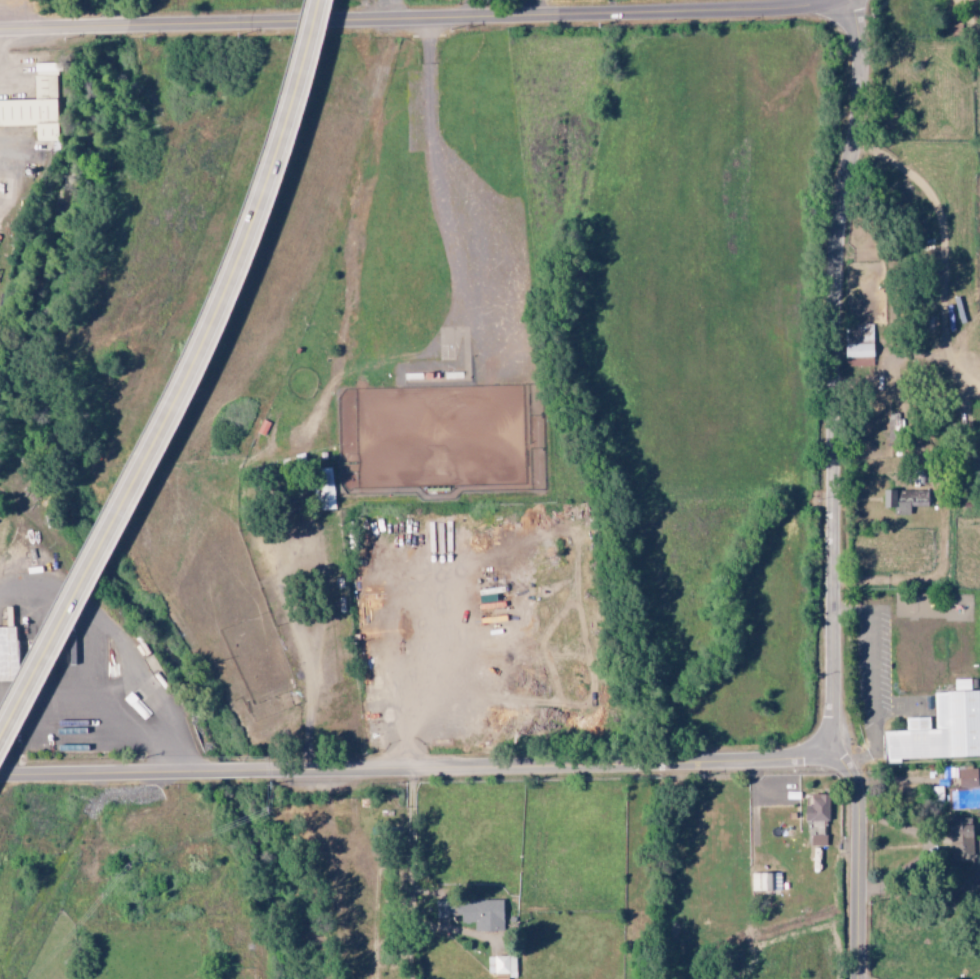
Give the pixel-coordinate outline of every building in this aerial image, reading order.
[(56,73),(63,73),(62,62),(35,63),(35,99),(0,100),(0,126),(36,125),(37,141),(58,141),(56,73)] [(847,358),(874,357),(873,324),(858,325),(858,344),(846,344),(847,358)] [(902,414),(888,414),(888,432),(901,432),(902,414)] [(928,491),(915,492),(915,501),(897,502),(897,490),(884,490),(885,509),(895,508),(895,513),(911,513),(911,507),(929,506),(928,491)] [(16,681),(15,628),(0,628),(0,681),(16,681)] [(972,691),(971,679),(953,679),(954,692),(934,693),(935,729),(930,729),(930,717),(906,718),(906,731),(885,732),(886,764),(901,763),(901,760),(979,757),(979,691),(972,691)] [(979,792),(978,768),(959,768),(960,788),(948,789),(949,810),(979,809),(979,792)] [(830,795),(812,795),(812,806),(806,806),(806,821),(829,821),(830,795)] [(974,827),(950,828),(951,857),(974,856),(974,827)] [(811,846),(827,846),(827,836),(812,835),(811,846)] [(751,874),(752,891),(781,891),(781,873),(751,874)] [(503,900),(462,902),(463,924),(475,923),(475,932),(504,931),(503,900)] [(516,956),(487,957),(488,974),(496,974),(497,978),(517,978),(516,956)]
